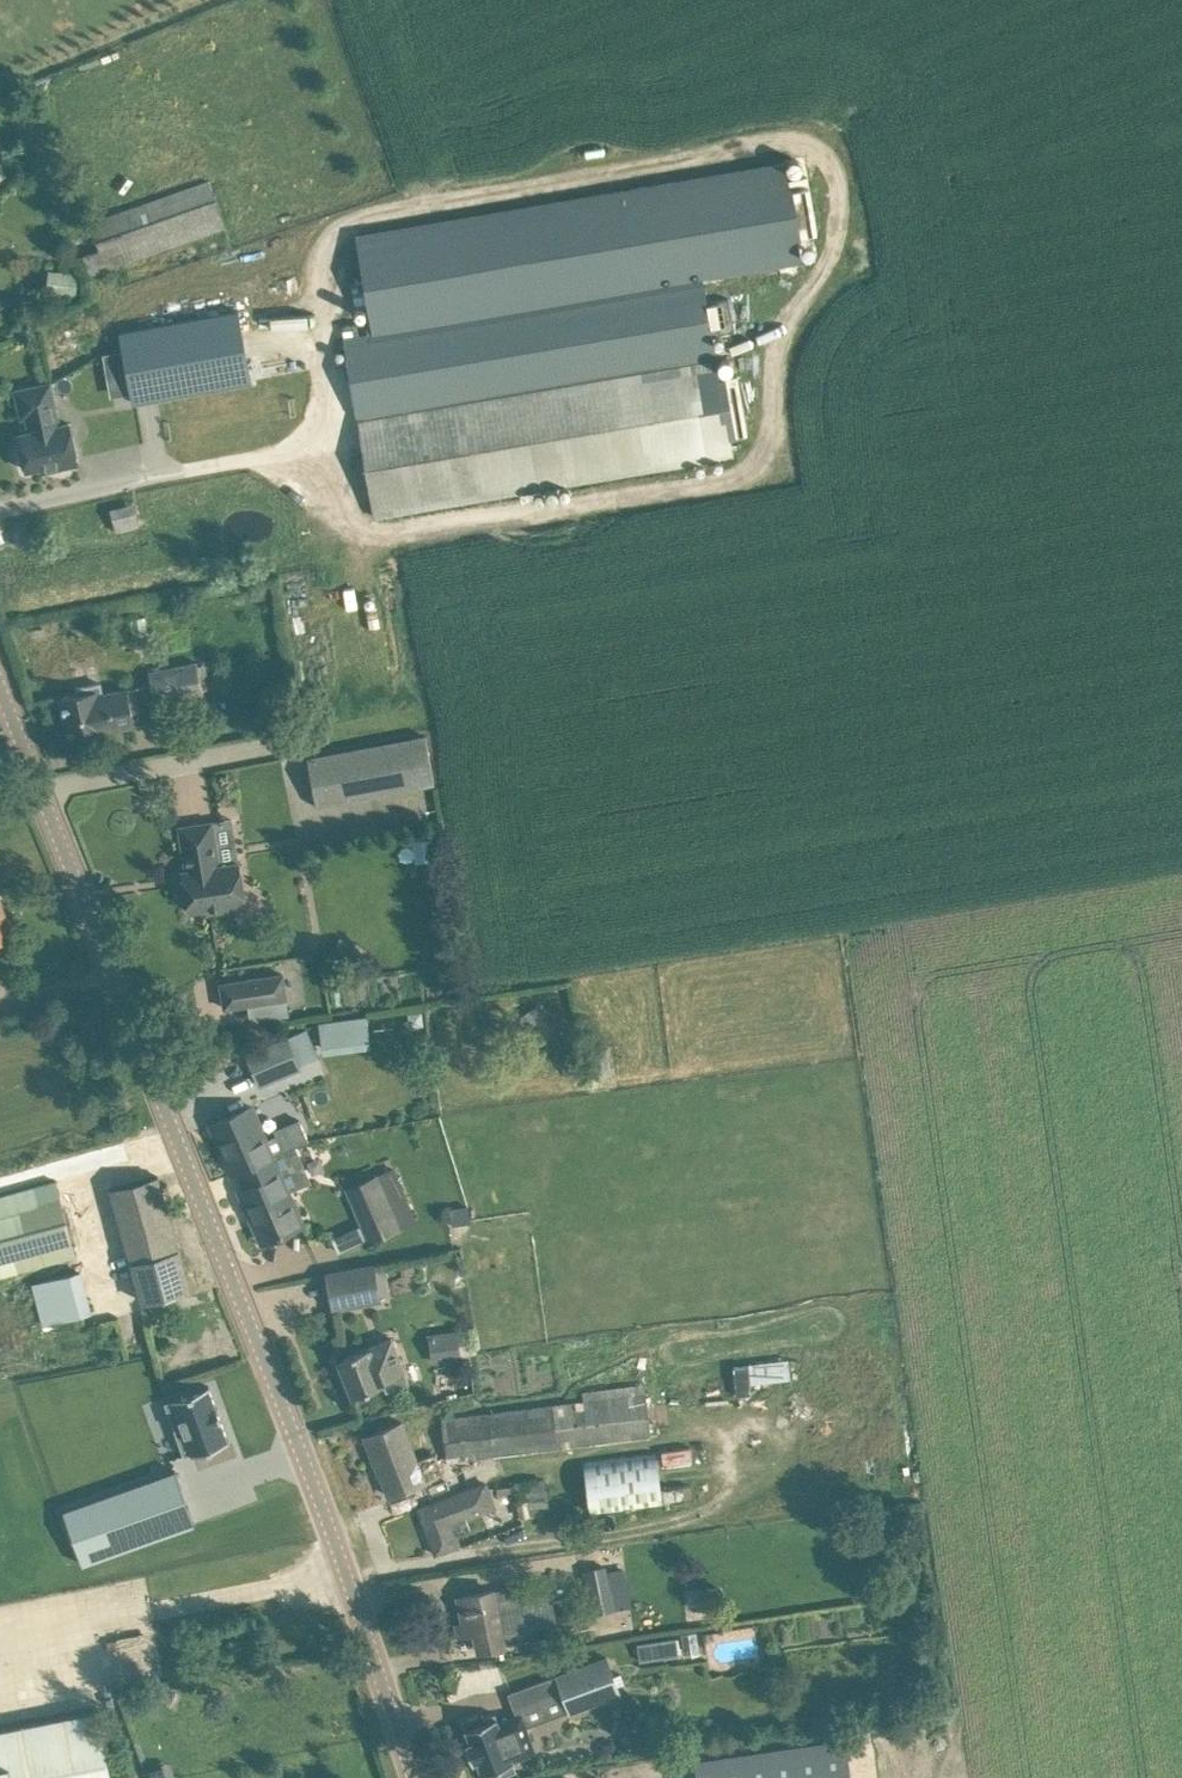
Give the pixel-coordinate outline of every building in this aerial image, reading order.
[(784,159),(355,233),(370,318),(371,323),(373,332),(444,320),(701,276),(801,259),(802,258),(798,237),(798,234),(802,234),(818,231),(810,185),(794,188),(790,189),(789,185),(785,159),(784,159)] [(89,274),(107,267),(107,266),(224,226),(209,181),(90,222),(99,249),(82,255),(89,274)] [(61,271),(58,292),(76,295),(79,273),(61,271)] [(373,332),(343,337),(357,418),(715,357),(711,335),(734,331),(729,298),(705,302),(701,276),(444,320),(373,332)] [(238,309),(120,331),(133,402),(251,380),(238,309)] [(715,357),(357,418),(374,515),(731,454),(728,436),(747,433),(737,374),(718,377),(715,357)] [(55,424),(52,409),(56,409),(50,382),(15,389),(21,417),(26,415),(29,430),(18,433),(26,469),(41,466),(42,471),(78,463),(68,422),(55,424)] [(116,532),(140,526),(134,502),(110,508),(116,532)] [(107,735),(106,730),(116,728),(115,725),(124,724),(124,726),(135,724),(130,700),(129,697),(153,693),(155,702),(204,692),(197,661),(148,671),(151,683),(104,693),(102,682),(76,687),(77,693),(59,697),(68,743),(107,735)] [(317,805),(435,782),(426,734),(307,757),(317,805)] [(219,864),(212,820),(179,826),(186,869),(181,870),(187,910),(206,908),(206,912),(246,906),(239,861),(219,864)] [(0,899),(0,940),(13,935),(0,899)] [(224,1007),(248,1003),(286,997),(282,973),(220,983),(224,1007)] [(368,1015),(320,1016),(321,1049),(369,1047),(368,1015)] [(317,1055),(306,1029),(288,1036),(246,1054),(259,1084),(301,1066),(300,1063),(317,1055)] [(592,1073),(610,1070),(607,1046),(588,1049),(592,1073)] [(233,1114),(211,1123),(232,1171),(273,1154),(296,1144),(308,1139),(308,1137),(299,1118),(275,1129),(278,1135),(267,1140),(252,1105),(233,1114)] [(273,1154),(232,1171),(232,1172),(239,1169),(246,1187),(239,1190),(261,1240),(283,1231),(302,1223),(288,1190),(312,1180),(296,1144),(273,1154)] [(394,1166),(354,1183),(378,1237),(402,1227),(390,1199),(405,1192),(394,1166)] [(142,1300),(190,1286),(157,1175),(112,1187),(142,1300)] [(76,1253),(56,1179),(0,1195),(0,1274),(76,1253)] [(333,1308),(380,1299),(373,1264),(327,1273),(333,1308)] [(45,1323),(91,1311),(80,1271),(34,1283),(45,1323)] [(449,1354),(476,1351),(474,1331),(447,1334),(449,1354)] [(342,1373),(343,1373),(351,1395),(383,1383),(386,1390),(409,1381),(392,1336),(369,1345),(369,1346),(337,1359),(340,1365),(339,1366),(340,1367),(341,1366),(343,1371),(342,1372),(342,1373)] [(749,1362),(753,1380),(790,1373),(786,1355),(749,1362)] [(584,1399),(441,1417),(446,1454),(447,1462),(458,1460),(650,1436),(643,1383),(582,1391),(584,1399)] [(173,1399),(166,1401),(174,1424),(184,1453),(191,1451),(192,1452),(229,1439),(228,1438),(220,1418),(221,1417),(217,1406),(216,1406),(209,1386),(210,1385),(209,1384),(173,1397),(173,1399)] [(386,1427),(364,1436),(365,1438),(367,1437),(374,1458),(373,1458),(373,1460),(375,1460),(388,1494),(411,1485),(425,1480),(445,1472),(437,1450),(416,1458),(402,1421),(386,1427)] [(590,1512),(662,1503),(656,1450),(583,1460),(590,1512)] [(175,1468),(63,1508),(82,1563),(195,1522),(175,1468)] [(519,1517),(550,1513),(546,1478),(515,1482),(519,1517)] [(435,1553),(458,1545),(460,1544),(456,1533),(470,1527),(466,1516),(494,1505),(485,1483),(418,1508),(435,1553)] [(606,1569),(606,1565),(576,1570),(580,1593),(586,1592),(590,1613),(629,1606),(622,1566),(606,1569)] [(519,1588),(494,1593),(493,1589),(459,1596),(463,1618),(456,1620),(459,1634),(467,1633),(474,1631),(478,1649),(505,1643),(505,1642),(578,1626),(578,1625),(589,1623),(586,1611),(575,1614),(571,1595),(552,1599),(549,1588),(520,1594),(519,1588)] [(637,1638),(640,1658),(681,1653),(679,1633),(637,1638)] [(607,1654),(507,1691),(514,1709),(561,1692),(568,1712),(621,1693),(614,1672),(607,1654)] [(98,1708),(0,1728),(0,1777),(112,1777),(98,1708)] [(525,1724),(521,1713),(516,1715),(498,1721),(495,1712),(484,1716),(483,1711),(462,1719),(470,1741),(466,1742),(467,1746),(466,1746),(466,1748),(468,1747),(471,1756),(469,1756),(470,1758),(471,1757),(473,1760),(477,1759),(484,1777),(492,1777),(516,1769),(513,1759),(535,1751),(525,1724)] [(693,1756),(697,1777),(852,1777),(845,1734),(693,1756)] [(152,1767),(155,1777),(176,1777),(170,1761),(152,1767)]
